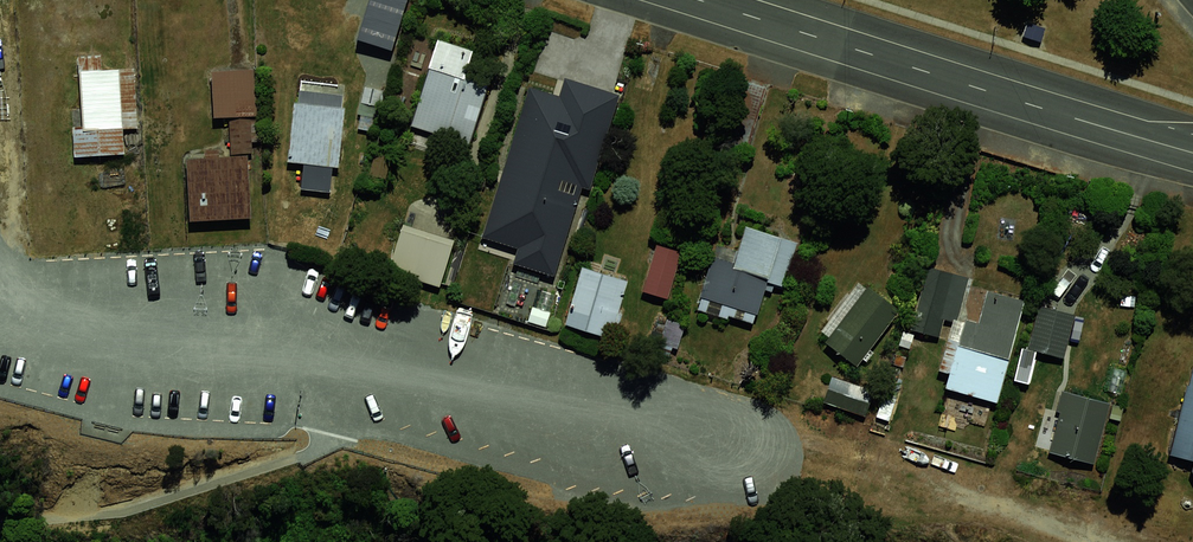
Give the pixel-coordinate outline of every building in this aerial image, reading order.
[(345,44),(386,51),(396,0),(357,0),(345,44)] [(429,40),(406,122),(473,143),(497,59),(468,51),(429,40)] [(78,58),(83,129),(74,129),(75,158),(123,155),(121,129),(138,128),(136,70),(102,70),(100,56),(78,58)] [(186,160),(191,222),(254,218),(243,77),(211,79),(203,80),(206,127),(223,127),(224,157),(186,160)] [(519,89),(479,240),(518,249),(513,266),(558,278),(604,97),(585,91),(575,88),(549,80),(543,96),(519,89)] [(340,95),(289,90),(281,167),(332,172),(340,95)] [(450,242),(394,225),(379,274),(434,291),(450,242)] [(713,258),(701,302),(770,319),(779,283),(787,285),(799,239),(761,230),(743,225),(734,263),(713,258)] [(654,245),(641,291),(674,300),(686,254),(654,245)] [(628,279),(581,263),(565,321),(615,332),(628,279)] [(929,263),(911,326),(935,335),(954,271),(929,263)] [(845,309),(823,338),(858,364),(896,313),(862,287),(845,309)] [(946,340),(939,365),(954,372),(950,388),(999,402),(1025,302),(986,290),(976,321),(968,319),(961,342),(946,340)] [(1057,311),(1036,307),(1028,350),(1062,357),(1070,314),(1057,311)] [(1175,451),(1192,456),(1192,373),(1175,451)] [(1066,391),(1048,451),(1098,464),(1115,404),(1066,391)]
